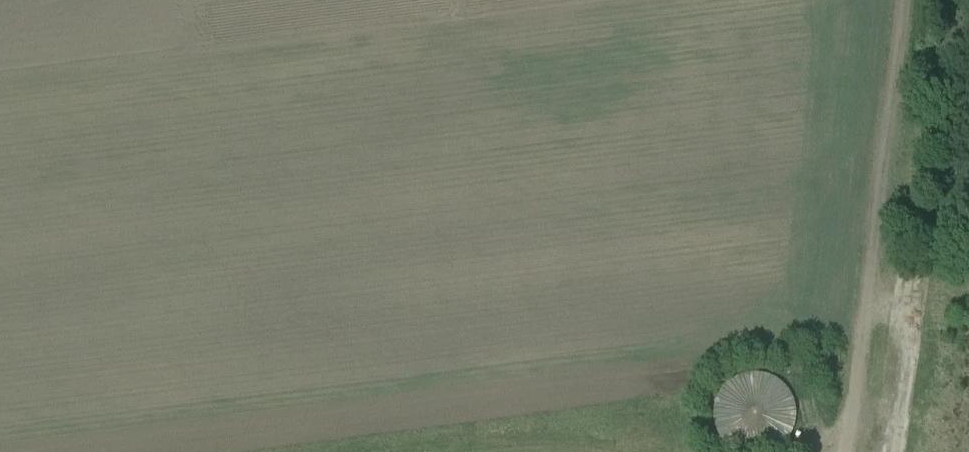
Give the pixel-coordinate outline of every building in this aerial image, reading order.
[(774,451),(777,449),(780,447),(783,445),(785,442),(787,439),(789,436),(791,433),(793,430),(794,427),(795,423),(795,420),(796,416),(796,413),(795,409),(795,406),(794,402),(792,399),(791,396),(789,393),(787,390),(785,387),(782,384),(779,382),(777,380),(773,378),(770,377),(767,376),(763,375),(760,374),(756,374),(753,374),(749,374),(746,375),(742,376),(739,377),(736,379),(733,380),(730,383),(727,385),(725,387),(722,390),(720,393),(719,396),(717,399),(716,403),(715,406),(714,410),(714,413),(714,417),(714,420),(715,424),(716,427),(717,431),(719,434),(721,437),(723,440),(725,443),(727,445),(730,447),(733,449),(736,451),(738,451),(771,451),(774,451)]
